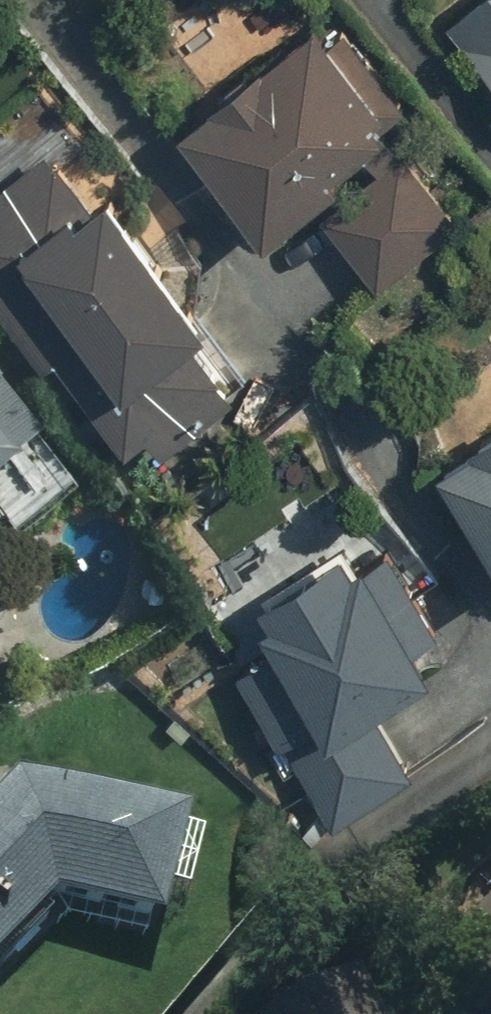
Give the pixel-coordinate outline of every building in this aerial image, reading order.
[(451,22),(490,67),(490,0),(476,0),(451,22)] [(306,188),(380,279),(461,214),(382,117),(406,97),(346,23),(334,32),(316,10),(180,120),(257,215),(258,217),(259,216),(264,221),(306,188)] [(45,361),(58,351),(126,437),(151,418),(165,436),(237,379),(184,313),(200,300),(105,180),(86,196),(48,148),(0,186),(0,303),(45,361)] [(32,401),(0,362),(0,427),(32,401)] [(440,464),(490,539),(490,430),(440,464)] [(279,733),(283,730),(337,815),(415,765),(369,691),(432,652),(421,634),(437,624),(387,547),(358,565),(342,538),(259,590),(278,619),(268,625),(279,641),(237,667),(279,733)] [(46,898),(152,926),(182,816),(14,771),(0,786),(0,945),(46,898)] [(446,930),(490,969),(490,879),(446,930)] [(365,968),(264,1013),(386,1013),(365,968)]
